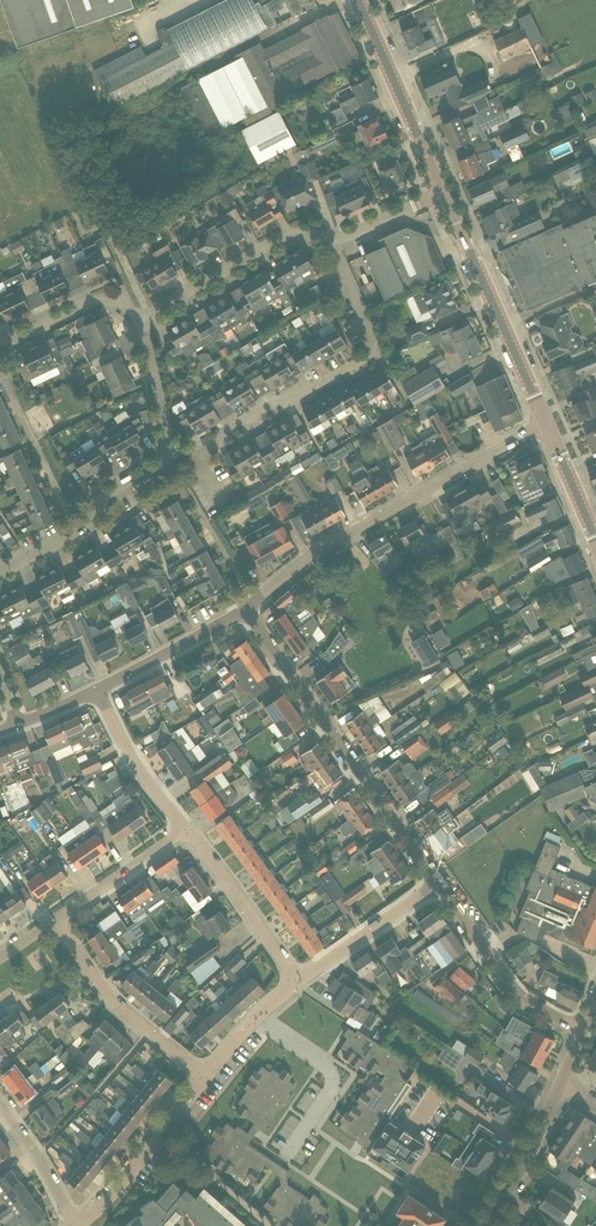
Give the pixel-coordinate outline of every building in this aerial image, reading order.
[(18,48),(134,7),(132,0),(1,0),(18,48)] [(241,42),(281,22),(278,15),(274,17),(272,14),(267,4),(266,4),(265,0),(225,0),(220,2),(241,42)] [(278,15),(273,6),(281,3),(280,0),(276,0),(272,2),(271,1),(266,4),(267,4),(272,14),(274,17),(278,15)] [(281,3),(281,4),(286,1),(293,16),(306,10),(317,5),(315,0),(280,0),(281,3)] [(397,10),(421,0),(393,0),(397,10)] [(189,69),(241,42),(220,2),(168,29),(174,42),(189,68),(189,69)] [(418,24),(402,31),(410,49),(416,46),(420,55),(431,50),(446,44),(441,32),(435,18),(437,18),(431,4),(424,7),(413,12),(418,24)] [(531,13),(518,19),(522,28),(531,46),(544,40),(531,13)] [(339,31),(334,20),(324,26),(274,51),(268,54),(287,92),(317,77),(315,73),(313,70),(319,67),(321,70),(323,74),(353,59),(338,31),(339,31)] [(494,42),(503,61),(531,47),(531,46),(522,28),(494,42)] [(93,71),(112,108),(189,68),(174,42),(168,29),(158,34),(164,47),(116,71),(111,61),(93,71)] [(557,72),(553,61),(543,66),(548,77),(557,72)] [(430,73),(421,77),(430,96),(439,92),(440,94),(446,91),(449,90),(461,85),(451,62),(447,63),(446,62),(443,63),(444,65),(429,71),(430,73)] [(342,107),(330,112),(336,125),(348,119),(345,113),(361,106),(360,105),(368,102),(379,97),(370,77),(359,82),(351,85),(353,91),(338,98),(342,107)] [(449,90),(446,91),(454,109),(472,101),(475,99),(469,87),(463,89),(461,85),(449,90)] [(585,94),(589,101),(595,98),(595,92),(595,89),(585,94)] [(448,136),(482,121),(495,115),(486,94),(472,101),(477,113),(461,120),(459,116),(442,124),(448,136)] [(569,106),(560,107),(561,118),(570,117),(569,106)] [(279,110),(273,114),(271,108),(245,122),(247,127),(242,130),(258,163),(296,144),(279,110)] [(505,111),(495,115),(482,121),(448,136),(453,148),(471,140),(473,146),(490,139),(486,129),(508,119),(505,111)] [(375,118),(358,126),(359,129),(367,145),(387,137),(383,127),(381,128),(377,119),(376,119),(375,118)] [(308,146),(308,148),(310,154),(320,150),(338,141),(336,137),(356,127),(353,119),(332,129),(334,134),(317,142),(308,146)] [(587,136),(595,131),(595,119),(582,126),(587,136)] [(524,124),(500,135),(506,148),(530,137),(524,124)] [(593,153),(595,152),(595,135),(587,139),(593,153)] [(584,143),(573,147),(576,156),(587,152),(584,143)] [(497,159),(492,148),(475,156),(474,154),(469,156),(458,161),(467,179),(478,175),(490,169),(487,163),(497,159)] [(318,179),(314,168),(309,159),(311,159),(307,149),(294,153),(298,164),(297,164),(303,176),(296,179),(298,185),(280,193),(284,201),(288,211),(305,204),(305,205),(306,204),(305,202),(308,201),(309,203),(318,199),(310,182),(318,179)] [(397,160),(378,168),(388,191),(407,182),(397,160)] [(355,173),(363,169),(360,163),(352,166),(355,173)] [(560,190),(574,184),(573,181),(567,170),(553,176),(560,190)] [(539,178),(532,181),(524,185),(522,180),(509,186),(508,183),(507,183),(503,174),(481,183),(470,188),(477,204),(488,199),(495,196),(492,190),(501,186),(507,198),(541,182),(539,178)] [(366,176),(346,185),(349,193),(356,208),(369,202),(364,191),(371,188),(366,176)] [(233,196),(244,189),(239,182),(228,188),(233,196)] [(349,193),(346,185),(326,194),(331,206),(338,203),(343,214),(356,208),(349,193)] [(260,196),(268,192),(264,186),(256,190),(260,196)] [(270,191),(276,202),(282,198),(276,187),(270,190),(270,191)] [(226,189),(219,193),(225,204),(232,199),(226,189)] [(269,206),(276,202),(270,191),(270,190),(268,192),(260,196),(253,200),(258,208),(250,213),(258,228),(276,217),(269,206)] [(505,243),(544,226),(538,212),(522,219),(515,201),(514,201),(512,197),(502,201),(504,206),(484,215),(485,217),(483,218),(490,234),(499,230),(505,243)] [(214,226),(207,230),(209,234),(217,247),(225,242),(227,246),(244,236),(237,225),(244,221),(238,210),(236,207),(220,216),(224,224),(216,228),(214,226)] [(539,305),(587,284),(591,293),(595,291),(595,208),(578,216),(565,222),(502,250),(503,250),(529,309),(528,309),(529,310),(539,305)] [(575,209),(562,215),(565,222),(578,216),(575,209)] [(59,218),(54,221),(57,226),(62,224),(63,223),(61,218),(59,218)] [(46,225),(41,228),(45,235),(50,233),(46,225)] [(386,245),(405,290),(440,275),(438,272),(444,269),(431,240),(421,236),(422,235),(415,232),(414,234),(405,230),(381,241),(383,247),(386,245)] [(217,247),(209,234),(198,241),(196,237),(181,247),(186,256),(192,266),(204,259),(202,256),(217,247)] [(84,252),(87,257),(96,277),(109,271),(104,260),(112,256),(103,238),(96,241),(97,244),(83,250),(84,252)] [(153,287),(161,282),(162,284),(171,279),(178,274),(169,260),(175,256),(165,239),(150,248),(158,261),(142,270),(147,278),(153,287)] [(17,241),(11,244),(14,251),(15,253),(24,249),(20,240),(17,241)] [(365,254),(385,299),(405,290),(386,245),(383,247),(365,254)] [(10,251),(7,246),(0,250),(3,255),(10,251)] [(87,257),(76,262),(69,248),(61,252),(63,256),(65,261),(72,275),(80,271),(85,282),(96,277),(87,257)] [(313,276),(323,270),(315,255),(309,259),(303,248),(290,256),(300,273),(304,280),(305,281),(313,276)] [(72,275),(65,261),(63,256),(54,260),(55,262),(45,268),(58,295),(69,290),(64,279),(72,275)] [(281,270),(275,274),(279,280),(285,291),(304,280),(300,273),(290,256),(277,263),(281,270)] [(358,277),(365,275),(360,257),(352,259),(358,277)] [(33,273),(34,276),(26,280),(33,293),(41,290),(46,301),(58,295),(45,268),(33,273)] [(142,270),(136,273),(140,282),(147,278),(142,270)] [(292,302),(285,291),(279,280),(273,283),(265,270),(253,278),(268,304),(274,300),(280,296),(285,306),(292,302)] [(6,289),(18,314),(30,308),(25,297),(33,293),(26,280),(23,272),(15,276),(18,284),(6,289)] [(262,307),(268,304),(253,278),(240,285),(248,298),(242,302),(248,313),(249,314),(262,307)] [(430,309),(434,319),(446,313),(457,309),(449,291),(452,289),(448,280),(445,281),(444,280),(440,282),(440,281),(438,282),(438,283),(421,290),(422,292),(413,296),(417,305),(421,313),(430,309)] [(18,314),(6,289),(3,282),(0,283),(0,309),(1,309),(6,320),(18,314)] [(319,290),(313,293),(317,301),(323,297),(319,290)] [(241,299),(234,303),(227,293),(215,300),(232,328),(241,323),(239,319),(248,313),(242,302),(241,299)] [(210,334),(215,341),(224,336),(224,332),(232,328),(215,300),(203,306),(210,318),(203,322),(210,334)] [(328,309),(324,302),(315,308),(319,314),(328,309)] [(282,310),(286,317),(295,312),(291,305),(282,310)] [(572,331),(570,327),(574,326),(567,311),(551,318),(552,319),(541,324),(550,345),(545,348),(550,358),(569,350),(571,354),(576,352),(578,351),(579,350),(581,349),(582,347),(583,345),(583,343),(583,341),(583,339),(582,337),(581,335),(579,334),(578,332),(576,331),(574,331),(572,331)] [(307,312),(300,317),(303,322),(310,317),(307,312)] [(77,319),(80,327),(85,325),(90,336),(111,327),(105,315),(94,320),(90,313),(77,319)] [(195,350),(204,345),(201,340),(210,334),(203,322),(196,325),(190,315),(178,321),(195,350)] [(195,350),(178,321),(166,328),(173,339),(165,343),(173,357),(183,351),(186,357),(196,351),(195,350)] [(422,321),(404,329),(409,340),(427,332),(422,321)] [(256,326),(261,334),(264,332),(267,330),(263,322),(256,326)] [(280,322),(275,325),(278,331),(283,327),(280,322)] [(455,325),(444,330),(440,332),(445,341),(442,342),(446,350),(447,351),(450,352),(452,353),(454,353),(456,352),(458,351),(461,358),(479,351),(468,325),(457,329),(455,325)] [(322,328),(337,352),(348,346),(337,328),(329,332),(326,326),(322,328)] [(116,338),(111,327),(90,336),(81,340),(86,351),(85,352),(89,361),(92,359),(106,353),(109,351),(105,343),(116,338)] [(322,328),(318,330),(322,337),(314,341),(325,359),(337,352),(322,328)] [(264,332),(261,334),(258,335),(262,343),(268,339),(264,332)] [(62,350),(70,346),(73,345),(69,337),(58,343),(62,350)] [(299,341),(314,365),(325,359),(314,341),(307,345),(303,339),(299,341)] [(64,359),(60,351),(59,349),(51,352),(46,341),(34,347),(45,372),(65,363),(64,359)] [(302,372),(314,365),(299,341),(296,343),(299,350),(292,354),(296,362),(302,372)] [(62,350),(60,351),(64,359),(65,363),(69,371),(75,368),(69,355),(73,353),(70,346),(62,350)] [(45,372),(34,347),(22,353),(27,364),(19,368),(25,381),(36,376),(45,372)] [(225,347),(220,350),(223,356),(228,353),(225,347)] [(270,360),(284,383),(295,376),(289,366),(296,362),(292,354),(288,348),(281,352),(278,347),(266,354),(267,354),(270,360)] [(110,361),(106,353),(92,359),(96,368),(100,365),(106,377),(126,367),(121,355),(110,361)] [(431,361),(433,365),(435,368),(446,362),(442,354),(431,361)] [(202,362),(205,367),(213,362),(211,357),(202,362)] [(583,391),(594,386),(589,375),(595,372),(595,358),(573,367),(571,364),(555,371),(550,373),(559,391),(564,389),(580,382),(583,391)] [(272,390),(284,383),(270,360),(262,365),(259,359),(248,365),(250,368),(259,384),(266,380),(272,390)] [(445,386),(439,376),(435,368),(433,365),(402,384),(414,404),(445,386)] [(113,397),(124,392),(120,384),(132,378),(126,367),(106,377),(111,388),(107,390),(111,398),(113,397)] [(384,367),(372,374),(382,392),(390,387),(394,394),(398,391),(394,385),(390,377),(384,367)] [(239,374),(231,379),(246,405),(258,398),(252,388),(259,384),(250,368),(239,374)] [(372,374),(361,380),(375,405),(379,402),(375,396),(382,392),(372,374)] [(469,374),(449,386),(455,397),(475,384),(469,374)] [(514,397),(504,375),(493,379),(485,383),(477,387),(486,409),(514,397)] [(81,376),(75,381),(80,386),(85,382),(81,376)] [(234,412),(246,405),(231,379),(223,384),(224,386),(214,392),(222,406),(229,402),(234,412)] [(186,387),(181,380),(175,384),(179,391),(186,387)] [(371,407),(375,405),(361,380),(350,387),(358,401),(360,405),(368,400),(371,407)] [(350,405),(358,401),(350,387),(348,382),(336,389),(350,414),(354,411),(350,405)] [(595,385),(594,386),(583,391),(578,393),(582,401),(573,405),(580,421),(595,414),(595,386),(595,385)] [(31,388),(29,396),(35,397),(38,389),(31,388)] [(131,398),(145,405),(147,400),(144,389),(135,392),(131,398)] [(347,416),(350,414),(336,389),(325,396),(336,414),(343,409),(347,416)] [(197,406),(209,427),(221,420),(215,410),(222,406),(214,392),(203,398),(205,400),(197,406)] [(336,414),(325,396),(314,402),(328,427),(332,425),(328,418),(336,414)] [(429,397),(420,401),(425,410),(433,405),(429,397)] [(495,431),(524,419),(514,397),(486,409),(491,420),(495,431)] [(400,407),(406,404),(403,399),(397,402),(400,407)] [(197,434),(209,427),(197,406),(194,401),(186,406),(187,408),(177,414),(184,428),(191,424),(197,434)] [(328,427),(314,402),(302,409),(313,427),(321,422),(324,429),(328,427)] [(10,416),(4,404),(0,406),(0,420),(10,416)] [(392,418),(397,427),(408,421),(403,412),(392,418)] [(423,447),(433,466),(451,456),(445,445),(453,440),(438,412),(428,418),(436,433),(420,442),(420,443),(421,443),(423,447)] [(118,423),(118,424),(133,449),(145,442),(141,436),(147,432),(143,413),(130,415),(130,417),(118,423)] [(15,427),(10,416),(0,420),(0,435),(15,427)] [(290,417),(278,424),(289,443),(293,450),(301,445),(300,443),(310,437),(309,434),(302,423),(296,427),(290,417)] [(406,443),(397,427),(392,418),(377,427),(391,451),(406,443)] [(265,445),(273,459),(276,464),(287,457),(282,448),(289,443),(278,424),(277,424),(275,422),(268,426),(270,428),(266,430),(272,441),(265,445)] [(458,425),(461,431),(464,430),(466,426),(464,422),(458,425)] [(359,430),(355,423),(348,427),(352,434),(359,430)] [(100,436),(108,450),(112,457),(113,457),(112,456),(119,452),(121,456),(133,449),(118,424),(107,430),(104,425),(96,430),(100,436)] [(10,445),(21,439),(15,427),(0,435),(0,440),(4,448),(10,445)] [(586,434),(593,451),(595,449),(595,430),(586,434)] [(378,431),(369,432),(370,441),(379,440),(378,431)] [(84,451),(96,471),(107,464),(101,454),(108,450),(100,436),(93,440),(96,445),(84,451)] [(333,438),(327,442),(330,448),(337,445),(333,438)] [(360,438),(353,442),(356,447),(363,443),(360,438)] [(272,464),(273,459),(265,445),(258,449),(252,439),(241,446),(252,465),(260,460),(263,465),(268,466),(272,464)] [(413,453),(405,457),(410,465),(416,476),(433,466),(423,447),(421,443),(420,443),(411,449),(413,453)] [(70,454),(63,458),(71,472),(78,467),(84,477),(96,471),(84,451),(84,452),(81,446),(70,453),(70,454)] [(228,467),(236,481),(255,470),(252,465),(241,446),(229,453),(235,463),(228,467)] [(344,447),(332,453),(336,460),(347,454),(344,447)] [(5,461),(8,468),(31,458),(29,454),(24,456),(20,448),(9,453),(3,456),(0,458),(0,463),(5,461)] [(301,463),(304,469),(323,458),(319,452),(301,463)] [(542,468),(543,469),(545,468),(539,454),(530,458),(528,454),(529,453),(529,452),(514,461),(517,460),(518,463),(517,464),(522,476),(523,477),(542,468)] [(332,453),(325,457),(332,470),(340,466),(336,460),(332,453)] [(5,480),(7,483),(31,472),(27,464),(33,462),(31,458),(8,468),(12,476),(5,480)] [(304,469),(301,463),(290,469),(294,475),(304,469)] [(364,505),(381,495),(372,480),(364,465),(352,471),(358,481),(352,484),(364,505)] [(381,475),(372,480),(381,495),(399,485),(393,475),(388,467),(379,472),(381,475)] [(289,468),(281,472),(286,480),(294,475),(290,469),(289,468)] [(528,498),(529,501),(537,498),(545,495),(541,485),(548,482),(543,469),(542,468),(523,477),(522,476),(521,477),(526,488),(518,491),(522,500),(528,498)] [(16,484),(19,492),(42,481),(40,477),(35,480),(31,472),(7,483),(9,488),(16,484)] [(281,472),(273,477),(278,486),(286,481),(286,480),(281,472)] [(303,502),(311,497),(298,474),(290,479),(303,502)] [(333,494),(342,489),(334,476),(325,481),(333,494)] [(491,482),(499,494),(506,490),(499,478),(491,482)] [(16,503),(18,507),(42,495),(38,488),(44,485),(42,481),(19,492),(23,500),(16,503)] [(474,514),(480,510),(476,504),(482,501),(482,502),(492,497),(483,481),(475,485),(474,483),(462,490),(474,514)] [(460,522),(474,514),(462,490),(447,499),(460,522)] [(245,495),(247,500),(249,502),(255,498),(252,491),(245,495)] [(27,508),(30,515),(53,504),(51,500),(46,503),(42,495),(18,507),(20,511),(27,508)] [(159,509),(174,501),(170,495),(156,503),(159,509)] [(320,510),(329,525),(346,515),(335,496),(327,501),(328,505),(320,510)] [(549,521),(565,513),(557,496),(540,504),(537,498),(529,501),(524,504),(524,505),(531,520),(546,514),(549,521)] [(167,521),(188,508),(186,504),(181,507),(177,499),(174,501),(159,509),(153,513),(156,518),(163,514),(165,518),(167,521)] [(249,502),(247,503),(252,510),(256,508),(252,500),(249,502)] [(279,524),(290,518),(281,501),(270,507),(279,524)] [(283,505),(288,513),(294,509),(289,501),(283,505)] [(34,523),(27,526),(29,530),(53,519),(49,511),(55,508),(53,504),(30,515),(34,523)] [(506,507),(504,504),(497,508),(502,517),(509,513),(506,507)] [(512,504),(506,507),(509,513),(515,510),(512,504)] [(167,536),(190,522),(186,515),(191,512),(188,508),(167,521),(172,529),(165,532),(167,536)] [(311,535),(329,525),(320,510),(311,514),(309,511),(301,516),(311,535)] [(515,510),(509,513),(502,517),(481,527),(487,539),(499,534),(500,535),(523,525),(515,510)] [(222,518),(217,521),(225,533),(230,530),(222,518)] [(405,535),(400,538),(407,551),(420,544),(421,547),(423,546),(427,555),(456,539),(450,526),(429,537),(423,525),(420,526),(416,520),(401,529),(405,535)] [(126,527),(122,529),(133,548),(140,560),(150,554),(153,559),(158,556),(156,544),(152,537),(149,531),(147,528),(140,532),(134,522),(131,523),(131,522),(125,526),(126,527)] [(170,540),(176,536),(180,543),(202,531),(199,527),(194,530),(190,522),(167,536),(170,540)] [(548,547),(558,543),(560,547),(566,545),(577,540),(569,523),(558,528),(553,531),(541,535),(517,549),(522,558),(545,544),(546,546),(548,545),(548,547)] [(265,535),(277,554),(294,545),(283,525),(265,535)] [(259,564),(276,554),(265,535),(261,527),(244,537),(249,546),(252,553),(259,564)] [(155,528),(149,531),(152,537),(158,534),(155,528)] [(116,546),(109,550),(117,563),(124,559),(129,556),(127,552),(133,548),(122,529),(110,536),(116,546)] [(187,555),(193,551),(203,545),(199,537),(204,534),(202,531),(180,543),(185,551),(178,555),(181,559),(187,555)] [(231,539),(235,546),(243,541),(239,535),(231,539)] [(371,560),(379,569),(384,576),(393,572),(388,563),(385,564),(379,556),(385,552),(389,559),(396,555),(392,548),(385,535),(370,543),(377,555),(371,560)] [(12,536),(5,540),(8,546),(15,541),(12,536)] [(455,561),(464,557),(456,541),(447,546),(455,561)] [(20,548),(16,542),(11,546),(14,551),(20,548)] [(85,551),(96,570),(107,563),(110,568),(117,563),(109,550),(102,554),(96,544),(85,551)] [(196,556),(189,559),(183,563),(185,567),(192,563),(196,571),(218,558),(216,554),(211,557),(206,549),(196,556)] [(72,572),(79,586),(87,581),(88,583),(99,577),(95,570),(96,570),(85,551),(73,558),(79,568),(72,572)] [(563,553),(543,565),(551,583),(570,575),(572,574),(573,574),(584,569),(577,552),(565,558),(563,553)] [(528,564),(532,571),(551,559),(547,553),(528,564)] [(202,582),(219,572),(215,565),(220,562),(218,558),(196,571),(202,582)] [(79,586),(72,572),(65,575),(60,565),(47,571),(57,591),(62,600),(74,594),(72,589),(79,586)] [(154,576),(165,576),(163,569),(153,569),(152,567),(146,570),(149,576),(154,576)] [(169,575),(171,579),(177,576),(173,569),(168,572),(169,575)] [(41,588),(34,591),(40,605),(43,610),(50,606),(54,595),(53,593),(57,591),(47,571),(35,577),(41,588)] [(226,584),(219,572),(202,582),(198,584),(205,596),(209,594),(211,597),(225,588),(223,585),(226,584)] [(173,591),(165,576),(154,576),(164,596),(173,591)] [(571,603),(594,593),(587,577),(576,582),(572,583),(572,584),(564,587),(571,603)] [(128,582),(132,591),(139,587),(135,579),(128,582)] [(126,596),(133,609),(140,606),(132,591),(128,582),(117,588),(123,598),(126,596)] [(498,591),(494,583),(480,591),(481,592),(478,593),(482,601),(491,596),(490,595),(498,591)] [(21,584),(9,590),(23,619),(35,613),(33,609),(40,605),(34,591),(26,595),(21,584)] [(0,608),(0,621),(2,625),(9,621),(13,628),(25,622),(23,619),(9,590),(0,595),(0,603),(2,607),(0,608)] [(281,631),(285,637),(300,627),(308,620),(314,617),(314,616),(308,608),(300,613),(292,603),(297,599),(289,590),(275,602),(281,610),(281,609),(283,612),(275,617),(276,619),(274,621),(281,631)] [(551,592),(535,600),(541,611),(557,602),(551,592)] [(594,593),(571,603),(578,619),(586,616),(587,616),(595,612),(595,597),(594,593)] [(176,597),(178,602),(180,604),(185,602),(180,594),(176,597)] [(524,604),(519,596),(507,603),(513,611),(524,604)] [(329,597),(323,601),(327,606),(332,602),(329,597)] [(152,612),(145,616),(151,628),(158,624),(161,629),(179,619),(174,609),(172,606),(168,598),(150,608),(152,612)] [(189,609),(185,602),(180,604),(185,612),(189,609)] [(531,603),(519,610),(525,618),(534,613),(531,603)] [(339,613),(333,604),(328,608),(334,616),(339,613)] [(439,616),(435,610),(424,616),(428,623),(439,616)] [(83,636),(77,621),(73,613),(72,611),(63,616),(74,640),(83,636)] [(81,612),(74,615),(77,621),(83,636),(84,637),(89,649),(96,646),(103,660),(105,659),(106,660),(110,658),(110,656),(119,651),(114,641),(112,638),(107,629),(108,629),(106,627),(100,630),(99,629),(98,628),(96,626),(93,625),(90,626),(88,626),(84,618),(83,618),(81,612)] [(119,625),(123,632),(119,635),(123,642),(129,639),(132,644),(148,636),(142,624),(136,613),(129,617),(130,620),(119,625)] [(314,616),(285,637),(289,642),(297,653),(307,646),(309,649),(319,642),(313,633),(319,624),(318,622),(314,616)] [(61,617),(48,623),(51,630),(57,627),(56,625),(64,622),(61,617)] [(550,631),(545,622),(531,630),(537,639),(550,631)] [(442,629),(433,635),(441,648),(450,642),(442,629)] [(340,631),(328,649),(333,657),(348,644),(340,631)] [(8,634),(0,637),(2,643),(10,639),(8,634)] [(426,667),(439,659),(424,634),(411,642),(426,667)] [(583,656),(595,650),(595,636),(593,637),(595,642),(579,649),(580,651),(583,656)] [(222,653),(230,647),(224,638),(216,644),(222,653)] [(246,650),(251,646),(246,640),(235,648),(236,648),(230,652),(234,657),(231,659),(234,663),(242,657),(248,653),(246,650)] [(19,667),(30,662),(30,663),(34,661),(23,641),(20,643),(20,644),(10,649),(19,667)] [(540,664),(562,652),(558,643),(535,655),(540,664)] [(65,661),(72,675),(88,667),(83,656),(81,653),(77,645),(60,653),(65,661)] [(233,670),(227,674),(232,679),(234,678),(237,675),(235,672),(247,664),(258,656),(254,651),(251,646),(246,650),(248,653),(242,657),(234,663),(230,665),(231,667),(233,670)] [(457,650),(447,655),(455,669),(464,664),(457,650)] [(588,684),(595,681),(595,650),(583,656),(589,671),(579,675),(584,686),(588,684)] [(260,670),(265,666),(261,661),(258,656),(247,664),(235,672),(237,675),(234,678),(237,682),(252,671),(258,667),(260,670)] [(214,658),(208,662),(212,667),(218,664),(214,658)] [(332,702),(342,695),(348,691),(340,680),(348,675),(336,659),(319,671),(323,676),(317,681),(332,702)] [(29,669),(28,666),(21,670),(34,694),(55,682),(49,672),(47,668),(43,661),(29,669)] [(270,673),(265,666),(260,670),(258,667),(252,671),(237,682),(246,694),(240,699),(244,705),(258,696),(253,690),(262,684),(259,680),(270,673)] [(465,678),(476,671),(473,666),(461,673),(465,678)] [(437,671),(417,679),(426,692),(452,674),(447,667),(438,673),(437,671)] [(536,680),(542,691),(563,680),(557,669),(536,680)] [(456,671),(440,684),(446,690),(453,684),(463,697),(470,692),(460,679),(456,671)] [(144,683),(151,695),(155,703),(155,704),(175,693),(171,684),(168,686),(161,673),(144,683)] [(226,683),(232,679),(227,674),(222,678),(226,683)] [(415,675),(407,679),(409,684),(417,680),(415,675)] [(126,707),(131,716),(155,703),(151,695),(144,683),(127,692),(133,703),(126,707)] [(463,697),(453,684),(446,690),(444,692),(454,704),(463,697)] [(594,697),(588,684),(584,686),(560,698),(566,710),(594,697)] [(274,719),(293,705),(280,688),(261,701),(274,719)] [(212,693),(199,702),(204,708),(217,699),(212,693)] [(187,694),(178,701),(191,721),(201,714),(187,694)] [(492,702),(489,694),(483,697),(487,705),(492,702)] [(356,717),(346,724),(358,740),(372,730),(370,727),(377,723),(379,721),(380,723),(391,715),(378,696),(359,704),(364,711),(356,717)] [(179,708),(174,699),(166,703),(171,712),(179,708)] [(558,725),(587,711),(583,704),(555,718),(558,725)] [(305,723),(293,705),(274,719),(285,735),(278,740),(285,750),(292,745),(292,746),(301,740),(294,730),(305,723)] [(205,715),(212,725),(221,719),(214,708),(205,715)] [(205,734),(207,737),(215,732),(203,714),(195,719),(205,734)] [(71,744),(75,753),(88,746),(91,740),(89,736),(97,732),(93,724),(85,727),(80,715),(62,723),(71,744)] [(399,744),(423,727),(414,715),(398,727),(401,731),(393,736),(399,744)] [(453,726),(446,715),(434,723),(442,734),(453,726)] [(49,769),(50,772),(51,773),(61,769),(57,760),(75,753),(71,744),(62,723),(44,731),(49,744),(40,748),(45,760),(49,769)] [(165,723),(161,725),(160,727),(158,729),(159,730),(150,734),(152,737),(155,741),(171,733),(165,723)] [(370,756),(380,749),(387,744),(382,737),(385,734),(377,723),(370,727),(372,730),(358,740),(370,756)] [(158,751),(168,765),(189,750),(184,744),(187,742),(181,734),(179,736),(176,731),(171,733),(155,741),(161,749),(158,751)] [(234,731),(222,740),(225,743),(237,735),(234,731)] [(498,737),(488,745),(492,751),(507,741),(500,732),(497,735),(498,737)] [(421,744),(416,736),(402,746),(408,754),(421,744)] [(7,745),(12,758),(17,770),(35,763),(26,738),(7,745)] [(316,768),(317,769),(331,759),(319,743),(302,756),(306,761),(308,760),(315,769),(316,768)] [(0,748),(0,773),(3,772),(0,763),(12,758),(7,745),(0,748)] [(503,747),(498,751),(504,758),(508,755),(503,747)] [(189,750),(168,765),(178,779),(201,763),(200,761),(191,749),(189,750)] [(209,767),(223,757),(217,749),(207,756),(200,761),(201,763),(206,769),(209,767)] [(583,753),(589,766),(595,763),(595,757),(594,753),(592,749),(583,753)] [(234,750),(229,753),(235,761),(240,758),(234,750)] [(292,751),(281,758),(285,764),(287,766),(297,759),(292,751)] [(97,755),(86,760),(80,763),(86,778),(94,774),(103,769),(101,765),(97,755)] [(214,774),(216,776),(233,764),(227,755),(223,757),(209,767),(214,774)] [(315,769),(308,774),(319,790),(324,787),(325,788),(332,783),(342,776),(331,759),(317,769),(316,768),(315,769)] [(49,769),(45,760),(34,764),(34,765),(39,777),(50,772),(49,769)] [(101,765),(103,769),(112,765),(110,760),(101,765)] [(391,766),(382,773),(386,779),(384,781),(389,787),(391,786),(393,789),(414,774),(418,772),(411,763),(407,763),(403,766),(399,760),(391,766)] [(539,762),(539,771),(551,770),(551,762),(539,762)] [(244,771),(248,777),(258,770),(254,764),(244,771)] [(528,768),(540,788),(547,785),(534,764),(528,768)] [(584,768),(578,771),(578,772),(585,786),(591,783),(585,770),(584,768)] [(109,778),(106,780),(108,782),(119,774),(116,769),(107,775),(109,778)] [(431,795),(451,780),(450,779),(455,776),(450,769),(446,773),(426,787),(431,795)] [(420,770),(418,772),(393,789),(394,791),(392,792),(397,799),(399,797),(405,805),(422,793),(418,786),(424,782),(425,776),(420,770)] [(540,788),(550,812),(588,795),(595,792),(595,793),(595,781),(591,783),(585,786),(578,772),(578,771),(547,785),(540,788)] [(30,772),(20,776),(24,787),(34,783),(30,772)] [(224,788),(216,776),(214,774),(190,790),(200,805),(224,788)] [(255,790),(254,788),(248,780),(244,774),(238,778),(249,794),(255,790)] [(248,780),(254,788),(261,782),(256,775),(248,780)] [(100,783),(108,795),(113,791),(108,782),(106,780),(106,779),(100,783)] [(449,786),(432,798),(438,806),(455,795),(449,786)] [(86,794),(82,788),(77,791),(81,797),(86,794)] [(136,788),(132,791),(137,798),(141,795),(136,788)] [(224,788),(200,805),(210,819),(233,802),(228,796),(229,795),(224,788)] [(117,807),(133,830),(147,821),(137,806),(126,791),(112,801),(113,802),(117,807)] [(303,794),(287,805),(296,818),(323,800),(317,791),(306,799),(303,794)] [(354,792),(344,799),(336,804),(340,811),(344,808),(351,818),(365,808),(354,792)] [(595,792),(588,795),(589,798),(589,799),(591,800),(595,802),(595,793),(595,792)] [(90,796),(82,802),(90,813),(94,819),(101,814),(99,812),(96,808),(98,807),(90,796)] [(31,811),(33,814),(36,819),(38,822),(40,825),(52,816),(50,814),(58,809),(49,797),(29,808),(31,811)] [(329,798),(309,812),(314,819),(334,805),(329,798)] [(82,802),(77,806),(86,819),(88,823),(94,819),(90,813),(82,802)] [(572,804),(565,809),(572,820),(576,816),(579,815),(572,804)] [(119,840),(133,830),(117,807),(102,817),(119,840)] [(448,807),(438,814),(434,809),(416,822),(428,838),(442,828),(441,827),(454,818),(455,817),(448,807)] [(351,818),(339,826),(345,835),(354,830),(359,837),(377,824),(365,808),(351,818)] [(579,815),(576,816),(581,823),(588,818),(583,811),(579,815)] [(62,844),(89,825),(85,818),(58,837),(62,844)] [(442,828),(428,838),(439,853),(456,841),(450,833),(460,826),(454,818),(441,827),(442,828)] [(487,832),(481,823),(461,837),(468,846),(487,832)] [(82,844),(92,858),(107,848),(91,825),(90,826),(77,835),(82,844)] [(223,843),(294,943),(300,939),(307,949),(326,936),(321,929),(317,932),(243,829),(223,843)] [(561,848),(560,847),(562,842),(560,841),(561,837),(552,833),(548,842),(547,842),(534,871),(548,877),(552,869),(561,848)] [(63,845),(71,858),(78,868),(92,858),(82,844),(77,835),(63,845)] [(343,848),(348,855),(360,847),(355,839),(343,848)] [(20,841),(13,846),(17,852),(24,847),(20,841)] [(367,863),(375,875),(386,867),(400,857),(388,841),(371,854),(374,859),(367,863)] [(362,848),(349,857),(355,865),(367,857),(362,848)] [(7,851),(2,854),(6,860),(11,856),(7,851)] [(153,865),(159,874),(178,861),(172,852),(153,865)] [(42,872),(52,886),(66,876),(50,853),(44,857),(50,866),(42,872)] [(386,867),(375,875),(374,875),(381,884),(389,879),(393,886),(411,873),(400,857),(386,867)] [(329,870),(322,861),(312,868),(318,877),(329,870)] [(179,875),(188,888),(201,879),(192,865),(179,875)] [(28,882),(31,886),(38,896),(52,886),(42,872),(35,877),(29,868),(22,872),(28,882)] [(531,890),(541,894),(595,918),(595,887),(595,888),(552,869),(548,877),(534,871),(527,888),(531,890)] [(335,884),(327,873),(319,879),(327,890),(335,884)] [(19,894),(16,890),(12,893),(1,878),(0,879),(0,899),(11,915),(26,904),(19,894)] [(130,888),(145,910),(165,896),(159,888),(153,892),(144,879),(130,888)] [(198,901),(201,899),(211,892),(201,879),(188,888),(198,901)] [(117,897),(126,911),(127,911),(133,918),(145,910),(130,888),(117,897)] [(355,888),(344,896),(335,902),(343,913),(351,908),(348,903),(360,895),(355,888)] [(541,894),(531,890),(524,906),(519,917),(523,918),(517,932),(535,940),(547,934),(579,947),(578,949),(587,953),(590,947),(592,948),(595,939),(595,918),(541,894)] [(186,900),(181,894),(173,900),(178,906),(186,900)] [(11,915),(0,899),(0,922),(11,915)] [(219,911),(209,918),(208,917),(207,918),(200,910),(192,916),(195,920),(209,941),(182,960),(191,972),(221,950),(213,939),(220,934),(230,927),(219,911)] [(421,952),(451,930),(437,910),(419,923),(427,935),(415,943),(421,952)] [(167,920),(172,927),(180,921),(176,914),(167,920)] [(110,943),(129,930),(121,918),(102,932),(101,930),(88,939),(97,952),(110,943)] [(136,921),(129,926),(137,939),(144,948),(151,943),(145,934),(136,921)] [(179,925),(164,935),(171,945),(179,940),(177,933),(182,930),(179,925)] [(421,952),(413,957),(416,963),(423,972),(426,977),(427,978),(465,951),(451,930),(421,952)] [(416,963),(413,957),(406,947),(401,950),(392,938),(377,949),(393,972),(402,966),(405,971),(416,963)] [(120,956),(110,943),(97,952),(107,965),(120,956)] [(172,945),(163,955),(173,963),(179,955),(172,945)] [(516,951),(524,964),(532,959),(525,946),(516,951)] [(131,968),(149,956),(145,950),(127,962),(131,968)] [(376,977),(383,986),(392,979),(386,970),(384,971),(379,965),(377,966),(368,953),(353,963),(361,975),(371,969),(376,977)] [(239,954),(228,965),(230,968),(225,973),(229,978),(235,973),(234,972),(245,961),(239,954)] [(161,965),(155,959),(150,965),(156,971),(161,965)] [(129,975),(121,984),(133,993),(143,980),(148,974),(145,971),(146,970),(139,965),(133,971),(132,970),(129,975)] [(151,977),(156,971),(150,965),(146,970),(145,971),(148,974),(151,977)] [(449,977),(465,991),(475,980),(459,966),(449,977)] [(561,994),(557,1002),(574,1009),(581,992),(564,984),(556,981),(558,976),(544,969),(543,972),(538,982),(545,985),(545,984),(561,992),(561,994)] [(220,971),(214,976),(218,981),(224,976),(220,971)] [(240,979),(235,973),(229,978),(235,984),(240,979)] [(445,975),(435,987),(452,1002),(462,990),(445,975)] [(264,990),(252,977),(242,986),(241,986),(253,1000),(264,990)] [(177,978),(172,983),(178,989),(183,983),(177,978)] [(358,1003),(366,1009),(375,995),(372,993),(373,992),(355,979),(349,987),(336,978),(328,989),(338,996),(355,1007),(358,1003)] [(143,1002),(154,988),(143,980),(133,993),(143,1002)] [(172,983),(167,989),(173,994),(178,989),(172,983)] [(234,987),(232,985),(226,991),(243,1009),(253,1000),(241,986),(242,986),(239,983),(234,987)] [(204,992),(208,996),(213,992),(214,991),(210,987),(204,992)] [(143,1002),(154,1011),(165,997),(154,988),(143,1002)] [(243,1009),(226,991),(219,997),(216,1000),(216,1001),(220,1005),(232,1018),(243,1009)] [(213,992),(208,996),(214,1003),(216,1001),(216,1000),(219,997),(213,992)] [(60,993),(47,1003),(56,1015),(63,1023),(68,1031),(77,1023),(72,1017),(66,1009),(69,1006),(60,993)] [(93,997),(86,995),(84,1002),(91,1004),(93,997)] [(370,1012),(366,1009),(358,1003),(355,1007),(338,996),(332,1005),(349,1017),(350,1016),(362,1024),(370,1012)] [(165,997),(154,1011),(166,1020),(177,1006),(165,997)] [(34,1013),(41,1023),(43,1025),(56,1015),(47,1003),(34,1013)] [(198,1017),(186,1003),(183,1007),(189,1012),(186,1015),(192,1021),(193,1022),(195,1019),(198,1017)] [(221,1028),(232,1018),(220,1005),(215,1009),(211,1004),(206,1009),(210,1014),(210,1015),(221,1028)] [(183,1007),(172,1019),(178,1024),(186,1015),(189,1012),(183,1007)] [(14,1011),(1,1021),(11,1033),(17,1041),(27,1034),(21,1026),(23,1024),(27,1025),(32,1021),(30,1019),(22,1008),(16,1013),(14,1011)] [(199,1024),(211,1037),(221,1028),(210,1015),(199,1024)] [(514,1025),(509,1033),(547,1053),(550,1047),(551,1047),(552,1047),(552,1046),(553,1046),(553,1045),(554,1045),(554,1044),(554,1043),(554,1042),(554,1041),(555,1039),(538,1029),(536,1029),(517,1018),(514,1025)] [(89,1039),(93,1043),(83,1055),(72,1045),(61,1057),(77,1071),(86,1061),(87,1062),(116,1030),(104,1019),(96,1028),(94,1031),(95,1032),(89,1039)] [(77,1023),(68,1031),(75,1040),(89,1025),(83,1019),(77,1023)] [(192,1021),(183,1028),(188,1034),(200,1047),(211,1037),(199,1024),(195,1019),(193,1022),(192,1021)] [(11,1033),(1,1021),(0,1022),(0,1048),(5,1044),(7,1046),(15,1042),(10,1034),(11,1033)] [(75,1040),(68,1031),(63,1023),(55,1029),(68,1045),(75,1040)] [(416,1032),(422,1036),(427,1030),(420,1026),(416,1032)] [(339,1126),(338,1127),(365,1145),(387,1112),(391,1106),(395,1100),(399,1094),(403,1089),(407,1082),(416,1069),(379,1044),(372,1039),(357,1029),(356,1032),(349,1027),(344,1035),(348,1037),(342,1046),(347,1050),(343,1056),(350,1061),(350,1062),(358,1068),(360,1065),(366,1069),(367,1067),(374,1072),(377,1069),(385,1075),(379,1083),(376,1081),(370,1089),(369,1088),(365,1094),(362,1092),(357,1100),(360,1102),(356,1107),(353,1105),(348,1113),(346,1111),(340,1119),(343,1121),(339,1126)] [(128,1041),(116,1030),(87,1062),(94,1068),(105,1055),(107,1057),(114,1049),(123,1057),(132,1047),(127,1042),(128,1041)] [(378,1031),(372,1039),(379,1044),(385,1036),(378,1031)] [(508,1035),(505,1040),(513,1044),(510,1050),(509,1051),(515,1055),(520,1058),(519,1059),(524,1063),(524,1064),(536,1072),(540,1064),(541,1064),(542,1064),(543,1064),(543,1063),(544,1063),(544,1062),(544,1061),(544,1060),(544,1059),(544,1058),(547,1053),(509,1033),(508,1035)] [(438,1058),(453,1069),(463,1055),(447,1044),(438,1058)] [(484,1056),(470,1047),(464,1055),(478,1065),(484,1056)] [(588,1066),(595,1069),(595,1047),(588,1066)] [(520,1058),(515,1055),(505,1071),(513,1077),(510,1081),(526,1092),(538,1075),(536,1074),(537,1072),(524,1064),(524,1063),(519,1059),(520,1058)] [(27,1068),(32,1074),(40,1067),(36,1062),(27,1068)] [(137,1074),(141,1069),(136,1064),(131,1070),(137,1074)] [(208,1156),(214,1160),(212,1163),(220,1169),(221,1168),(229,1173),(231,1170),(244,1179),(246,1176),(253,1181),(259,1172),(258,1172),(264,1164),(279,1173),(281,1184),(279,1187),(277,1186),(270,1197),(269,1196),(263,1205),(270,1210),(268,1213),(281,1221),(279,1224),(282,1225),(316,1225),(318,1223),(322,1225),(324,1225),(329,1218),(324,1215),(329,1209),(320,1203),(322,1200),(313,1194),(310,1199),(288,1185),(286,1175),(290,1170),(289,1170),(289,1171),(249,1144),(279,1098),(287,1103),(292,1095),(289,1092),(295,1084),(288,1080),(292,1075),(283,1069),(280,1074),(272,1069),(270,1072),(261,1066),(257,1072),(254,1070),(248,1079),(249,1080),(244,1088),(247,1090),(238,1103),(241,1105),(236,1112),(245,1118),(245,1117),(254,1123),(247,1133),(244,1131),(244,1130),(237,1125),(235,1129),(226,1123),(222,1129),(217,1126),(211,1134),(216,1138),(210,1145),(214,1147),(208,1156)] [(12,1089),(25,1080),(15,1067),(2,1077),(12,1089)] [(40,1067),(32,1074),(37,1080),(45,1073),(40,1067)] [(64,1078),(71,1073),(66,1067),(60,1072),(64,1078)] [(147,1073),(141,1069),(137,1074),(142,1079),(147,1073)] [(149,1081),(163,1092),(173,1081),(159,1069),(149,1081)] [(76,1080),(71,1074),(52,1090),(57,1096),(76,1080)] [(25,1080),(12,1089),(22,1102),(34,1093),(25,1080)] [(140,1092),(154,1103),(163,1092),(149,1081),(140,1092)] [(83,1087),(90,1095),(95,1089),(89,1082),(83,1087)] [(407,1082),(403,1089),(407,1091),(411,1085),(407,1082)] [(486,1098),(480,1107),(503,1122),(510,1110),(508,1109),(511,1104),(500,1098),(501,1096),(481,1084),(476,1092),(486,1098)] [(117,1085),(112,1091),(118,1096),(123,1090),(117,1085)] [(403,1089),(399,1094),(403,1097),(407,1091),(403,1089)] [(129,1095),(123,1090),(118,1096),(120,1098),(124,1101),(129,1095)] [(131,1102),(145,1114),(154,1103),(140,1092),(131,1102)] [(399,1094),(395,1100),(399,1103),(403,1097),(399,1094)] [(44,1131),(53,1124),(57,1121),(56,1120),(63,1114),(58,1107),(60,1106),(53,1097),(31,1114),(44,1131)] [(100,1118),(105,1112),(103,1110),(108,1104),(99,1098),(92,1099),(88,1104),(96,1110),(94,1113),(99,1117),(100,1118)] [(120,1098),(113,1106),(122,1113),(136,1125),(145,1114),(131,1102),(126,1098),(124,1101),(120,1098)] [(395,1100),(391,1106),(395,1109),(399,1103),(395,1100)] [(391,1106),(387,1112),(391,1115),(395,1109),(391,1106)] [(595,1152),(595,1124),(576,1110),(563,1130),(595,1152)] [(100,1118),(106,1123),(109,1120),(111,1117),(105,1112),(100,1118)] [(113,1124),(127,1136),(136,1125),(122,1113),(113,1124)] [(389,1120),(373,1145),(409,1169),(425,1144),(411,1134),(404,1129),(404,1130),(389,1120)] [(477,1133),(468,1146),(491,1161),(500,1147),(490,1141),(495,1133),(480,1123),(474,1131),(477,1133)] [(104,1135),(118,1147),(127,1136),(113,1124),(104,1135)] [(83,1141),(88,1135),(81,1130),(77,1136),(83,1141)] [(443,1130),(439,1137),(448,1142),(452,1136),(443,1130)] [(549,1150),(550,1151),(550,1150),(561,1158),(557,1165),(562,1169),(563,1168),(565,1169),(568,1163),(569,1163),(575,1155),(575,1154),(592,1166),(595,1160),(595,1152),(563,1130),(549,1150)] [(83,1141),(88,1145),(93,1139),(88,1135),(83,1141)] [(95,1146),(109,1157),(118,1147),(104,1135),(95,1146)] [(10,1153),(0,1139),(0,1160),(10,1153)] [(100,1168),(109,1157),(95,1146),(86,1157),(100,1168)] [(457,1158),(453,1164),(461,1169),(464,1164),(481,1175),(490,1162),(467,1146),(459,1159),(457,1158)] [(65,1162),(69,1157),(64,1152),(59,1158),(65,1162)] [(70,1167),(75,1161),(69,1157),(65,1162),(70,1167)] [(77,1168),(91,1179),(100,1168),(86,1157),(77,1168)] [(584,1178),(595,1186),(595,1160),(592,1166),(584,1178)] [(20,1180),(18,1178),(12,1169),(8,1172),(4,1167),(0,1170),(0,1195),(0,1196),(20,1180)] [(68,1185),(70,1181),(81,1191),(91,1179),(77,1168),(68,1179),(66,1178),(63,1181),(68,1185)] [(562,1169),(557,1177),(588,1197),(594,1187),(565,1169),(563,1168),(562,1169)] [(20,1180),(0,1196),(0,1195),(0,1201),(3,1199),(9,1207),(29,1192),(20,1180)] [(166,1222),(166,1223),(173,1216),(172,1215),(175,1212),(178,1214),(184,1214),(187,1211),(189,1213),(189,1214),(188,1214),(194,1223),(196,1220),(204,1225),(240,1225),(233,1219),(232,1220),(228,1216),(228,1215),(216,1205),(216,1206),(212,1202),(212,1201),(205,1195),(204,1195),(205,1196),(199,1202),(195,1198),(196,1198),(186,1189),(184,1191),(173,1182),(156,1201),(154,1199),(145,1204),(148,1207),(140,1216),(140,1215),(131,1220),(134,1223),(131,1225),(162,1225),(166,1222)] [(554,1213),(549,1221),(553,1225),(563,1225),(565,1223),(562,1221),(576,1199),(567,1193),(565,1196),(552,1187),(541,1204),(554,1213)] [(20,1222),(18,1218),(38,1203),(29,1192),(9,1207),(0,1214),(0,1219),(4,1225),(10,1220),(14,1225),(20,1222)] [(444,1218),(441,1216),(440,1216),(438,1214),(409,1194),(397,1212),(384,1202),(381,1200),(379,1204),(378,1204),(375,1209),(388,1217),(390,1213),(394,1215),(402,1221),(399,1225),(439,1225),(444,1218)] [(20,1222),(23,1225),(46,1225),(47,1225),(48,1224),(49,1221),(48,1221),(43,1218),(47,1215),(38,1203),(18,1218),(20,1222)]
